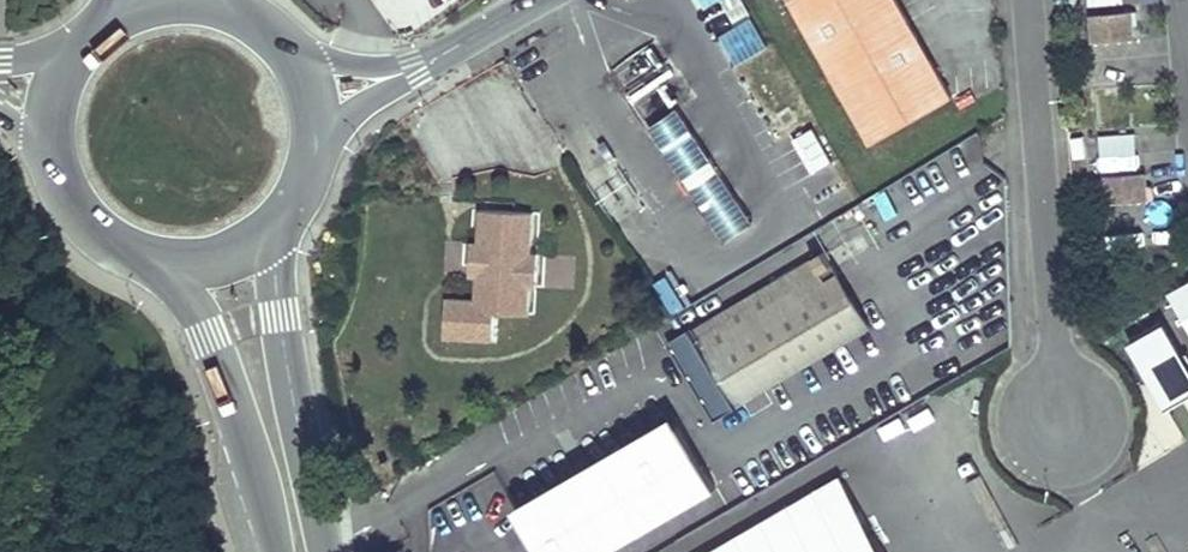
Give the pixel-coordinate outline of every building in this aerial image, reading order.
[(768,45),(744,0),(696,0),(746,95),(767,84),(751,54),(768,45)] [(875,142),(953,96),(897,0),(791,0),(875,142)] [(1090,18),(1092,43),(1133,40),(1131,15),(1090,18)] [(655,45),(614,71),(634,102),(674,76),(655,45)] [(650,126),(726,238),(756,218),(680,106),(650,126)] [(818,126),(793,135),(806,173),(831,165),(818,126)] [(1104,179),(1106,204),(1147,202),(1146,176),(1104,179)] [(537,284),(539,251),(532,251),(534,210),(482,207),(480,240),(473,240),(471,263),(479,263),(477,297),(447,295),(445,334),(495,337),(496,310),(529,311),(530,284),(537,284)] [(824,249),(669,341),(714,417),(869,325),(824,249)] [(1167,288),(1187,329),(1187,276),(1167,288)] [(1169,405),(1187,393),(1187,373),(1160,326),(1132,343),(1169,405)] [(541,551),(599,551),(719,489),(678,412),(513,499),(541,551)] [(712,551),(880,551),(838,479),(712,551)]
